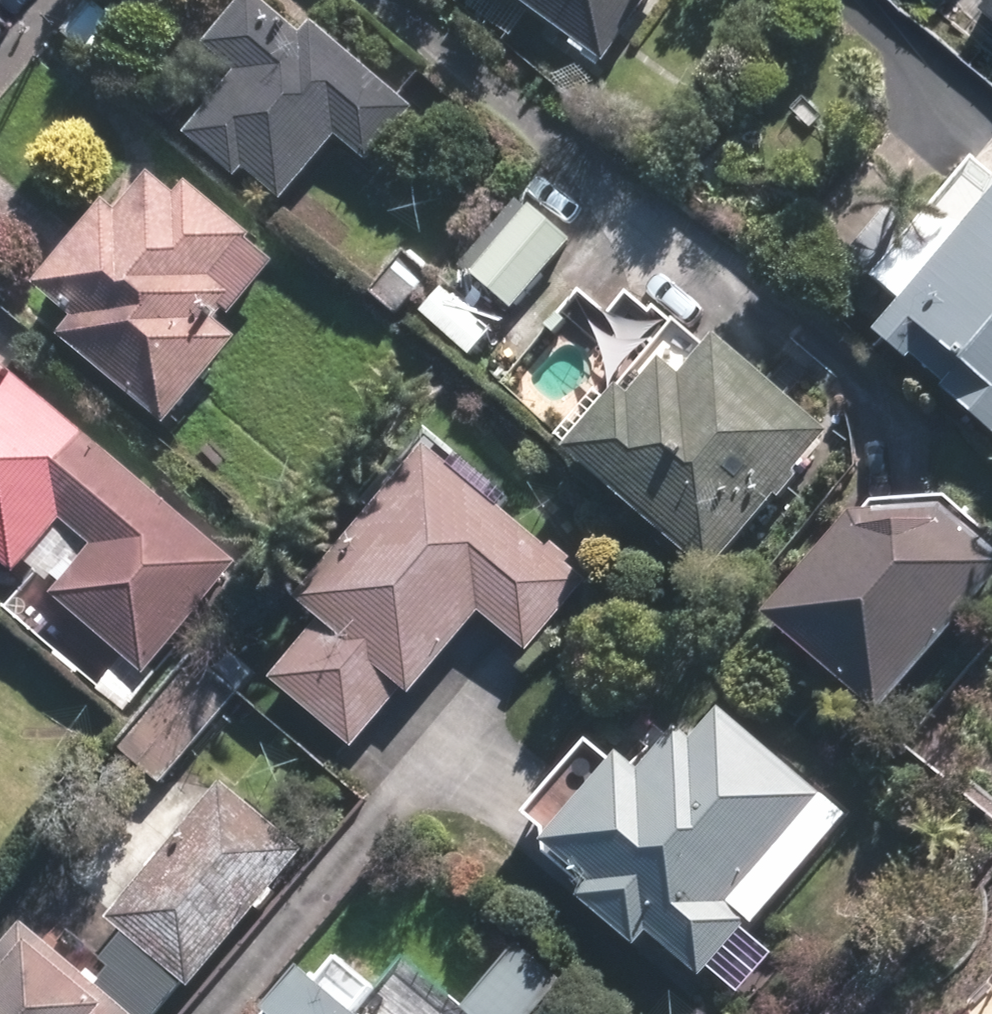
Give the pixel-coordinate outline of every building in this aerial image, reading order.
[(426,104),(301,0),(250,0),(214,42),(247,69),(193,133),(246,177),(254,168),(291,199),(345,136),(376,162),(426,104)] [(611,60),(655,0),(528,0),(611,60)] [(99,1),(72,33),(124,77),(151,44),(99,1)] [(991,420),(991,144),(988,141),(919,225),(894,204),(855,251),(912,298),(885,332),(991,420)] [(66,333),(174,423),(249,334),(233,321),(291,252),(200,176),(189,189),(163,167),(131,206),(117,194),(44,281),(83,314),(66,333)] [(525,194),(463,266),(514,309),(576,237),(525,194)] [(636,378),(577,444),(715,569),(841,430),(729,328),(703,357),(688,343),(647,389),(636,378)] [(248,559),(0,346),(0,550),(25,571),(63,527),(79,540),(54,569),(69,581),(60,592),(151,671),(248,559)] [(536,650),(598,578),(434,440),(303,595),(326,614),(276,674),(360,744),(409,686),(420,694),(490,612),(536,650)] [(772,608),(887,709),(991,590),(991,531),(948,493),(873,495),(772,608)] [(208,653),(129,748),(169,782),(264,668),(237,646),(222,664),(208,653)] [(761,921),(853,814),(726,706),(704,732),(689,720),(652,763),(631,746),(553,836),(601,877),(587,893),(646,943),(657,930),(708,974),(757,917),(761,921)] [(309,845),(226,777),(111,915),(128,929),(98,965),(34,913),(0,954),(0,973),(3,975),(0,979),(0,1013),(168,1013),(309,845)] [(464,1010),(469,1013),(542,1013),(571,979),(523,939),(464,1010)] [(373,1002),(391,981),(349,947),(333,967),(320,957),(273,1013),(388,1013),(373,1002)]
